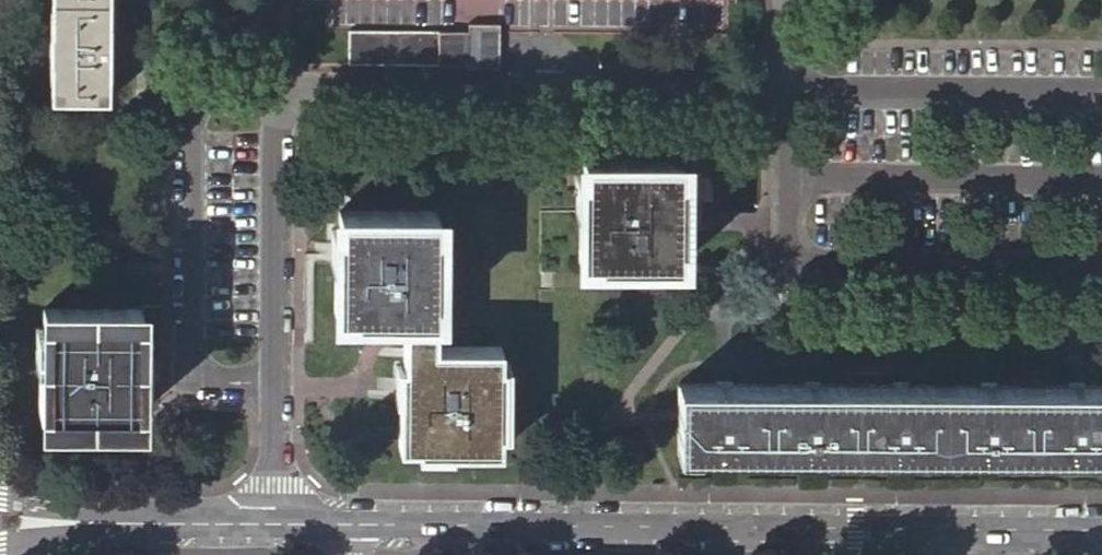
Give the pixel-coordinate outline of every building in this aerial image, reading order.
[(51,97),(108,97),(109,49),(117,49),(117,35),(108,35),(108,0),(52,0),(51,97)] [(467,30),(438,30),(438,64),(464,63),(465,68),(498,67),(498,64),(498,23),(467,22),(467,30)] [(438,64),(438,30),(347,29),(347,63),(438,64)] [(680,158),(584,159),(584,191),(580,191),(580,258),(611,258),(612,262),(680,262),(680,231),(684,230),(684,190),(680,190),(680,158)] [(435,209),(339,208),(339,240),(335,240),(335,308),(366,308),(366,312),(404,313),(404,376),(401,376),(401,444),(432,445),(432,449),(500,449),(499,417),(504,417),(503,377),(499,376),(500,346),(434,346),(434,282),(439,281),(439,241),(435,241),(435,209)] [(140,306),(44,307),(44,338),(39,338),(40,406),(72,406),(72,410),(140,411),(140,379),(144,380),(144,339),(140,338),(140,306)] [(679,383),(680,450),(1101,453),(1101,386),(679,383)]
